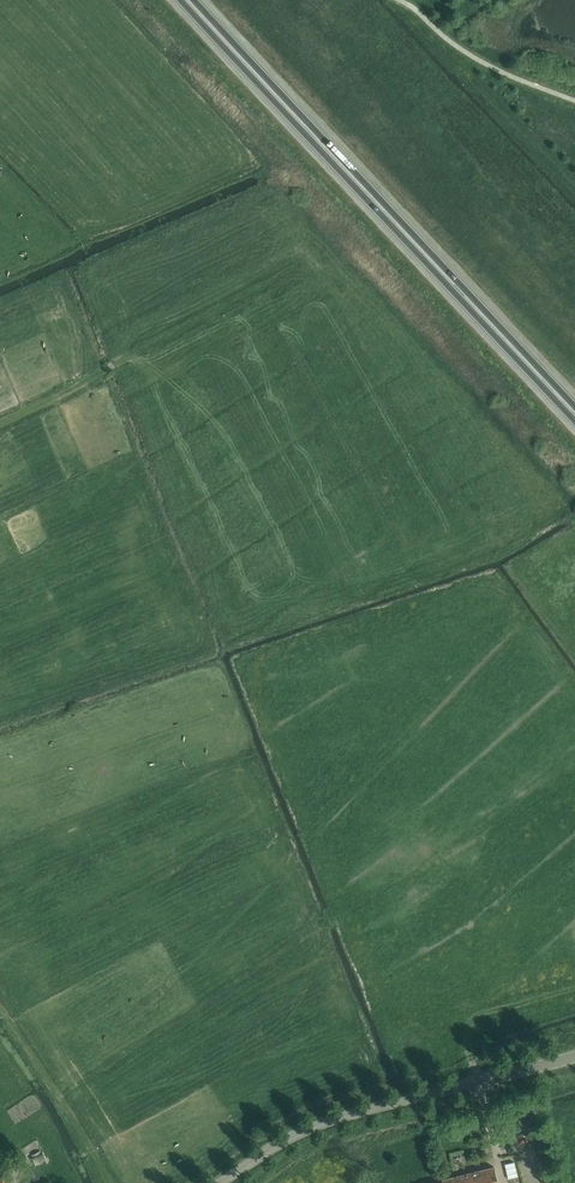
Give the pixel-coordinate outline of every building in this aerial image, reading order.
[(32,1155),(40,1150),(35,1141),(27,1146),(32,1155)] [(441,1182),(498,1182),(494,1167),(442,1180),(442,1182),(441,1182)] [(2,1168),(0,1169),(0,1182),(8,1182),(2,1168)]
